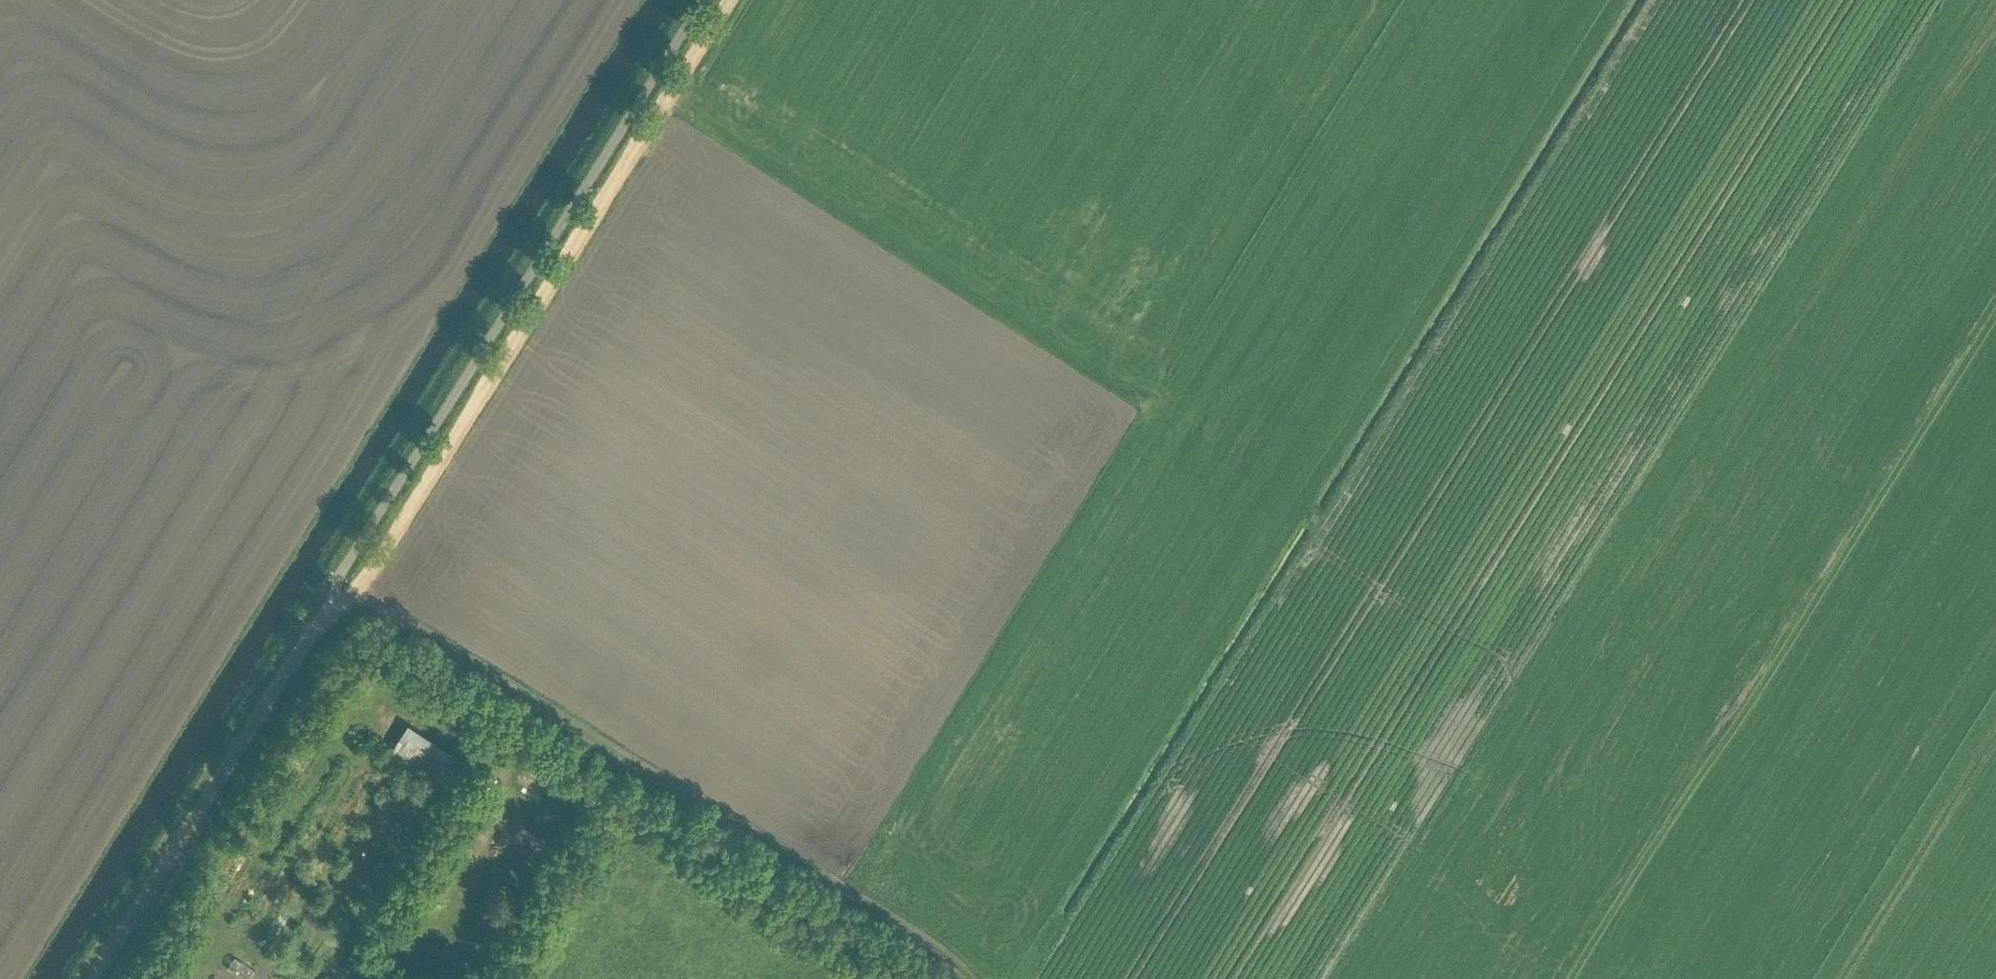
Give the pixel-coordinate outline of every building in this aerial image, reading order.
[(405,794),(428,771),(401,744),(378,767),(405,794)]
